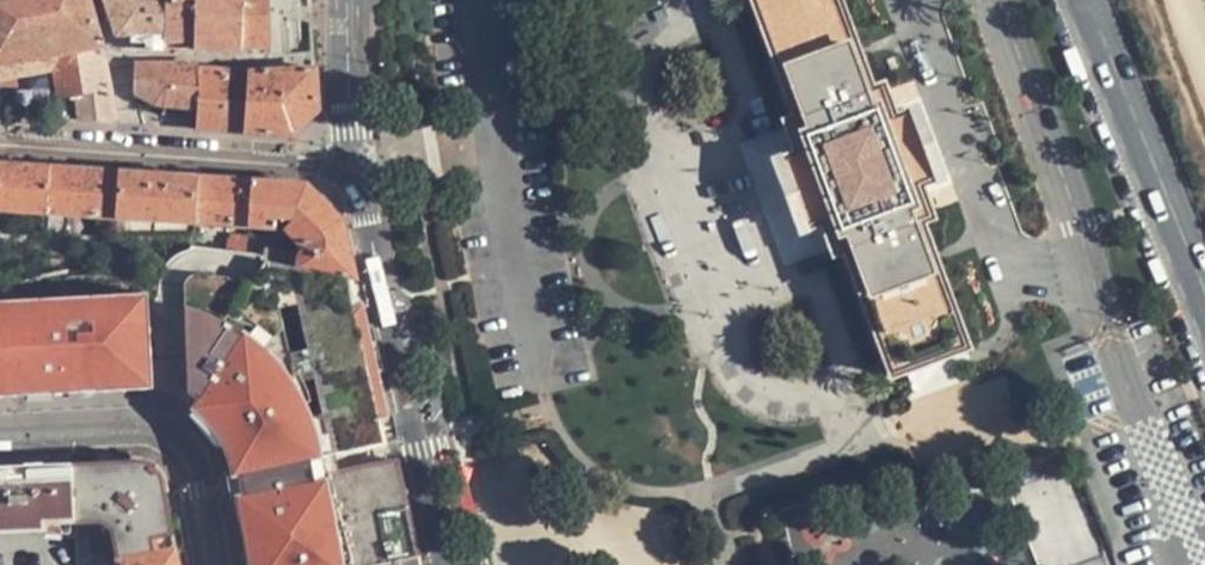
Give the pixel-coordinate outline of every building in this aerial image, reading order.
[(79,118),(118,121),(110,77),(89,0),(0,0),(0,64),(84,49),(89,80),(74,83),(79,118)] [(117,34),(133,33),(132,48),(164,49),(166,0),(107,0),(117,34)] [(164,49),(195,48),(196,0),(166,0),(164,49)] [(216,50),(216,0),(196,0),(195,48),(216,50)] [(216,50),(241,53),(241,48),(241,0),(216,0),(216,50)] [(268,47),(267,0),(241,0),(241,48),(268,47)] [(268,47),(289,46),(289,0),(267,0),(268,47)] [(779,159),(807,233),(819,228),(824,234),(832,244),(835,252),(851,247),(899,375),(974,347),(926,219),(937,216),(925,185),(935,182),(907,106),(897,111),(886,81),(874,86),(841,0),(755,0),(800,115),(785,121),(795,154),(779,159)] [(157,105),(198,108),(201,68),(199,68),(198,64),(135,64),(134,91),(157,105)] [(197,128),(221,130),(225,71),(217,70),(217,66),(213,65),(201,65),(201,68),(198,108),(197,128)] [(315,68),(249,72),(244,132),(292,136),(317,109),(315,68)] [(221,130),(244,132),(249,72),(225,71),(221,130)] [(3,210),(47,213),(49,168),(6,165),(3,210)] [(47,213),(116,218),(119,173),(49,168),(47,213)] [(116,218),(196,223),(198,178),(119,173),(116,218)] [(196,223),(248,226),(251,182),(198,178),(196,223)] [(276,219),(295,219),(319,198),(307,185),(251,182),(248,226),(276,228),(276,219)] [(303,246),(300,256),(298,269),(324,274),(354,281),(357,281),(343,222),(319,198),(295,219),(285,229),(303,246)] [(263,249),(300,256),(303,246),(285,229),(263,249)] [(184,270),(187,405),(190,407),(198,413),(208,422),(218,436),(227,455),(232,475),(328,456),(368,448),(361,413),(380,409),(374,384),(372,381),(370,380),(368,377),(367,375),(366,372),(364,368),(363,366),(362,363),(360,361),(359,357),(359,355),(358,352),(357,349),(366,347),(360,322),(367,320),(357,281),(354,281),(324,274),(298,269),(272,264),(267,287),(184,270)] [(396,442),(367,320),(360,322),(366,347),(357,349),(358,352),(359,355),(359,357),(360,361),(362,363),(363,366),(364,368),(366,372),(367,375),(368,377),(370,380),(372,381),(374,384),(380,409),(361,413),(368,448),(396,442)] [(116,330),(42,333),(43,369),(51,369),(52,394),(106,392),(105,376),(119,375),(116,330)] [(235,493),(331,472),(329,464),(328,456),(232,475),(234,485),(235,493)] [(418,557),(397,458),(331,472),(351,564),(380,564),(418,557)] [(119,556),(118,559),(173,542),(159,474),(141,462),(70,465),(73,520),(88,520),(102,520),(114,531),(119,556)] [(73,520),(70,465),(0,468),(0,523),(73,520)] [(331,472),(235,493),(248,564),(351,564),(331,472)] [(88,520),(73,520),(76,564),(99,564),(107,563),(106,553),(93,554),(88,520)] [(117,564),(178,564),(173,542),(118,559),(117,562),(117,564)]
